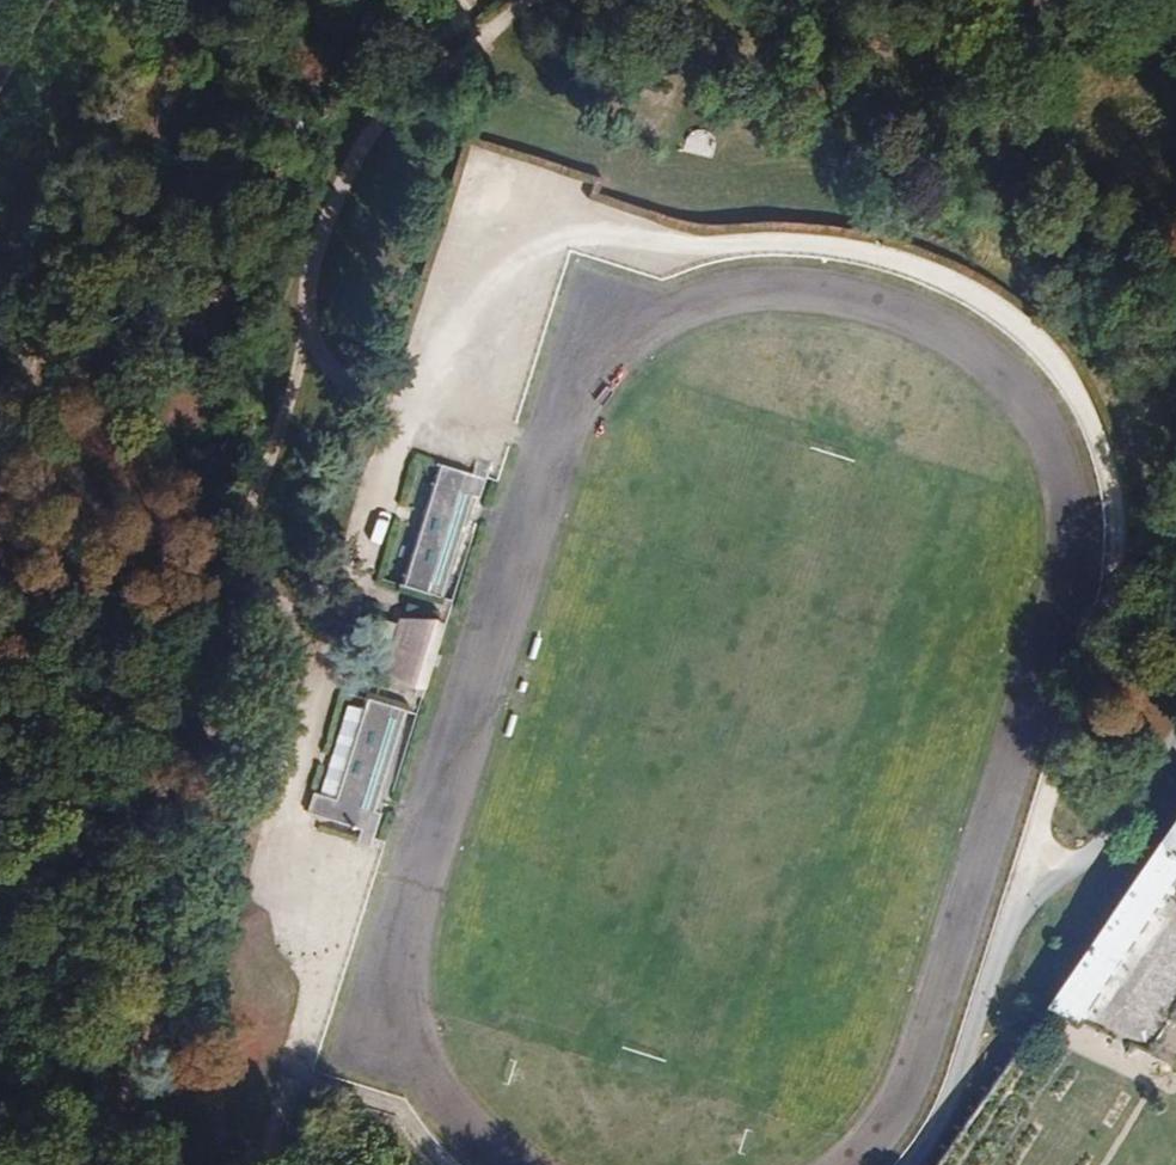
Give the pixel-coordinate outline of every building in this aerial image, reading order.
[(402,588),(420,594),(443,600),(475,500),(481,501),(493,465),(476,460),(473,473),(441,464),(402,588)] [(443,628),(383,618),(369,664),(424,686),(443,628)] [(377,811),(406,718),(409,710),(368,697),(336,798),(313,792),(306,816),(359,831),(355,844),(373,849),(384,813),(377,811)] [(1047,1009),(1079,1025),(1175,879),(1175,822),(1047,1009)]
